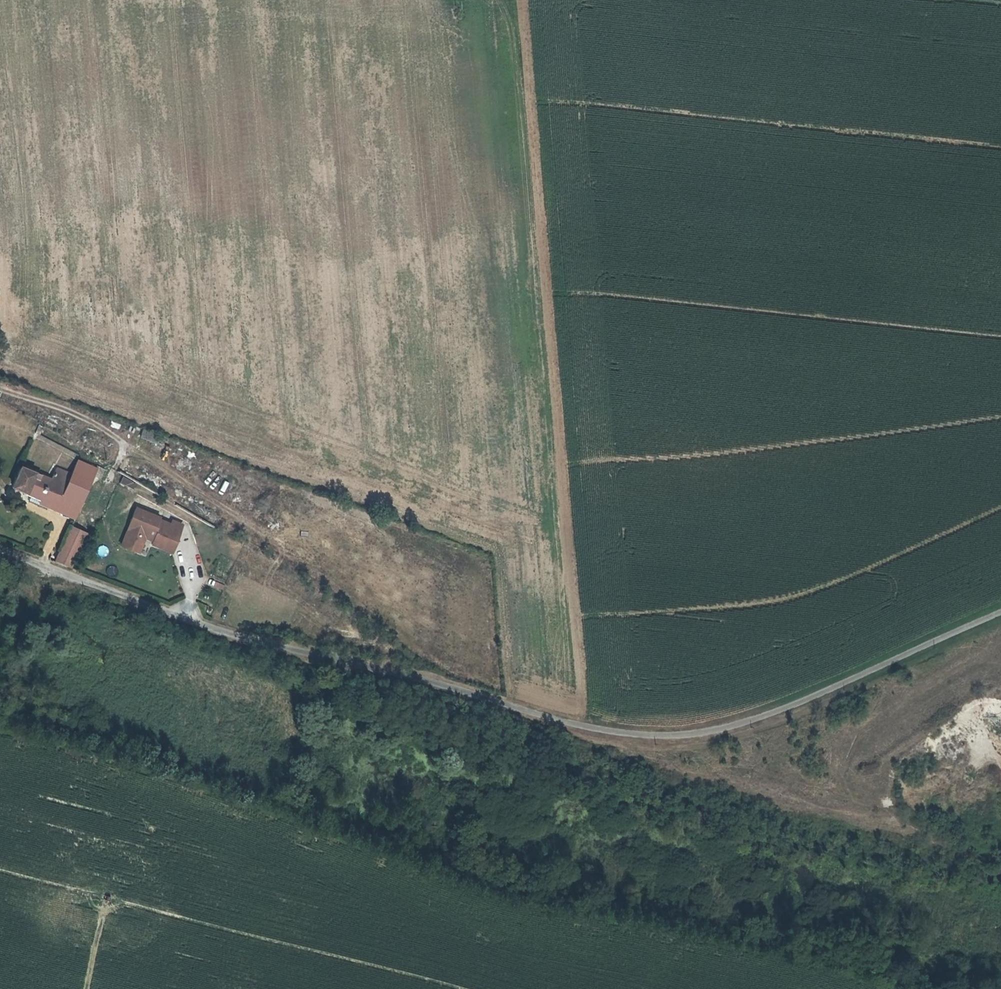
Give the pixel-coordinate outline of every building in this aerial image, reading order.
[(58,470),(52,482),(24,470),(15,488),(77,517),(96,478),(101,481),(107,470),(100,468),(97,471),(80,463),(73,477),(58,470)] [(124,473),(119,481),(130,489),(135,481),(124,473)] [(136,506),(120,546),(147,557),(151,546),(172,555),(184,525),(136,506)] [(88,535),(70,527),(54,560),(71,569),(88,535)]
